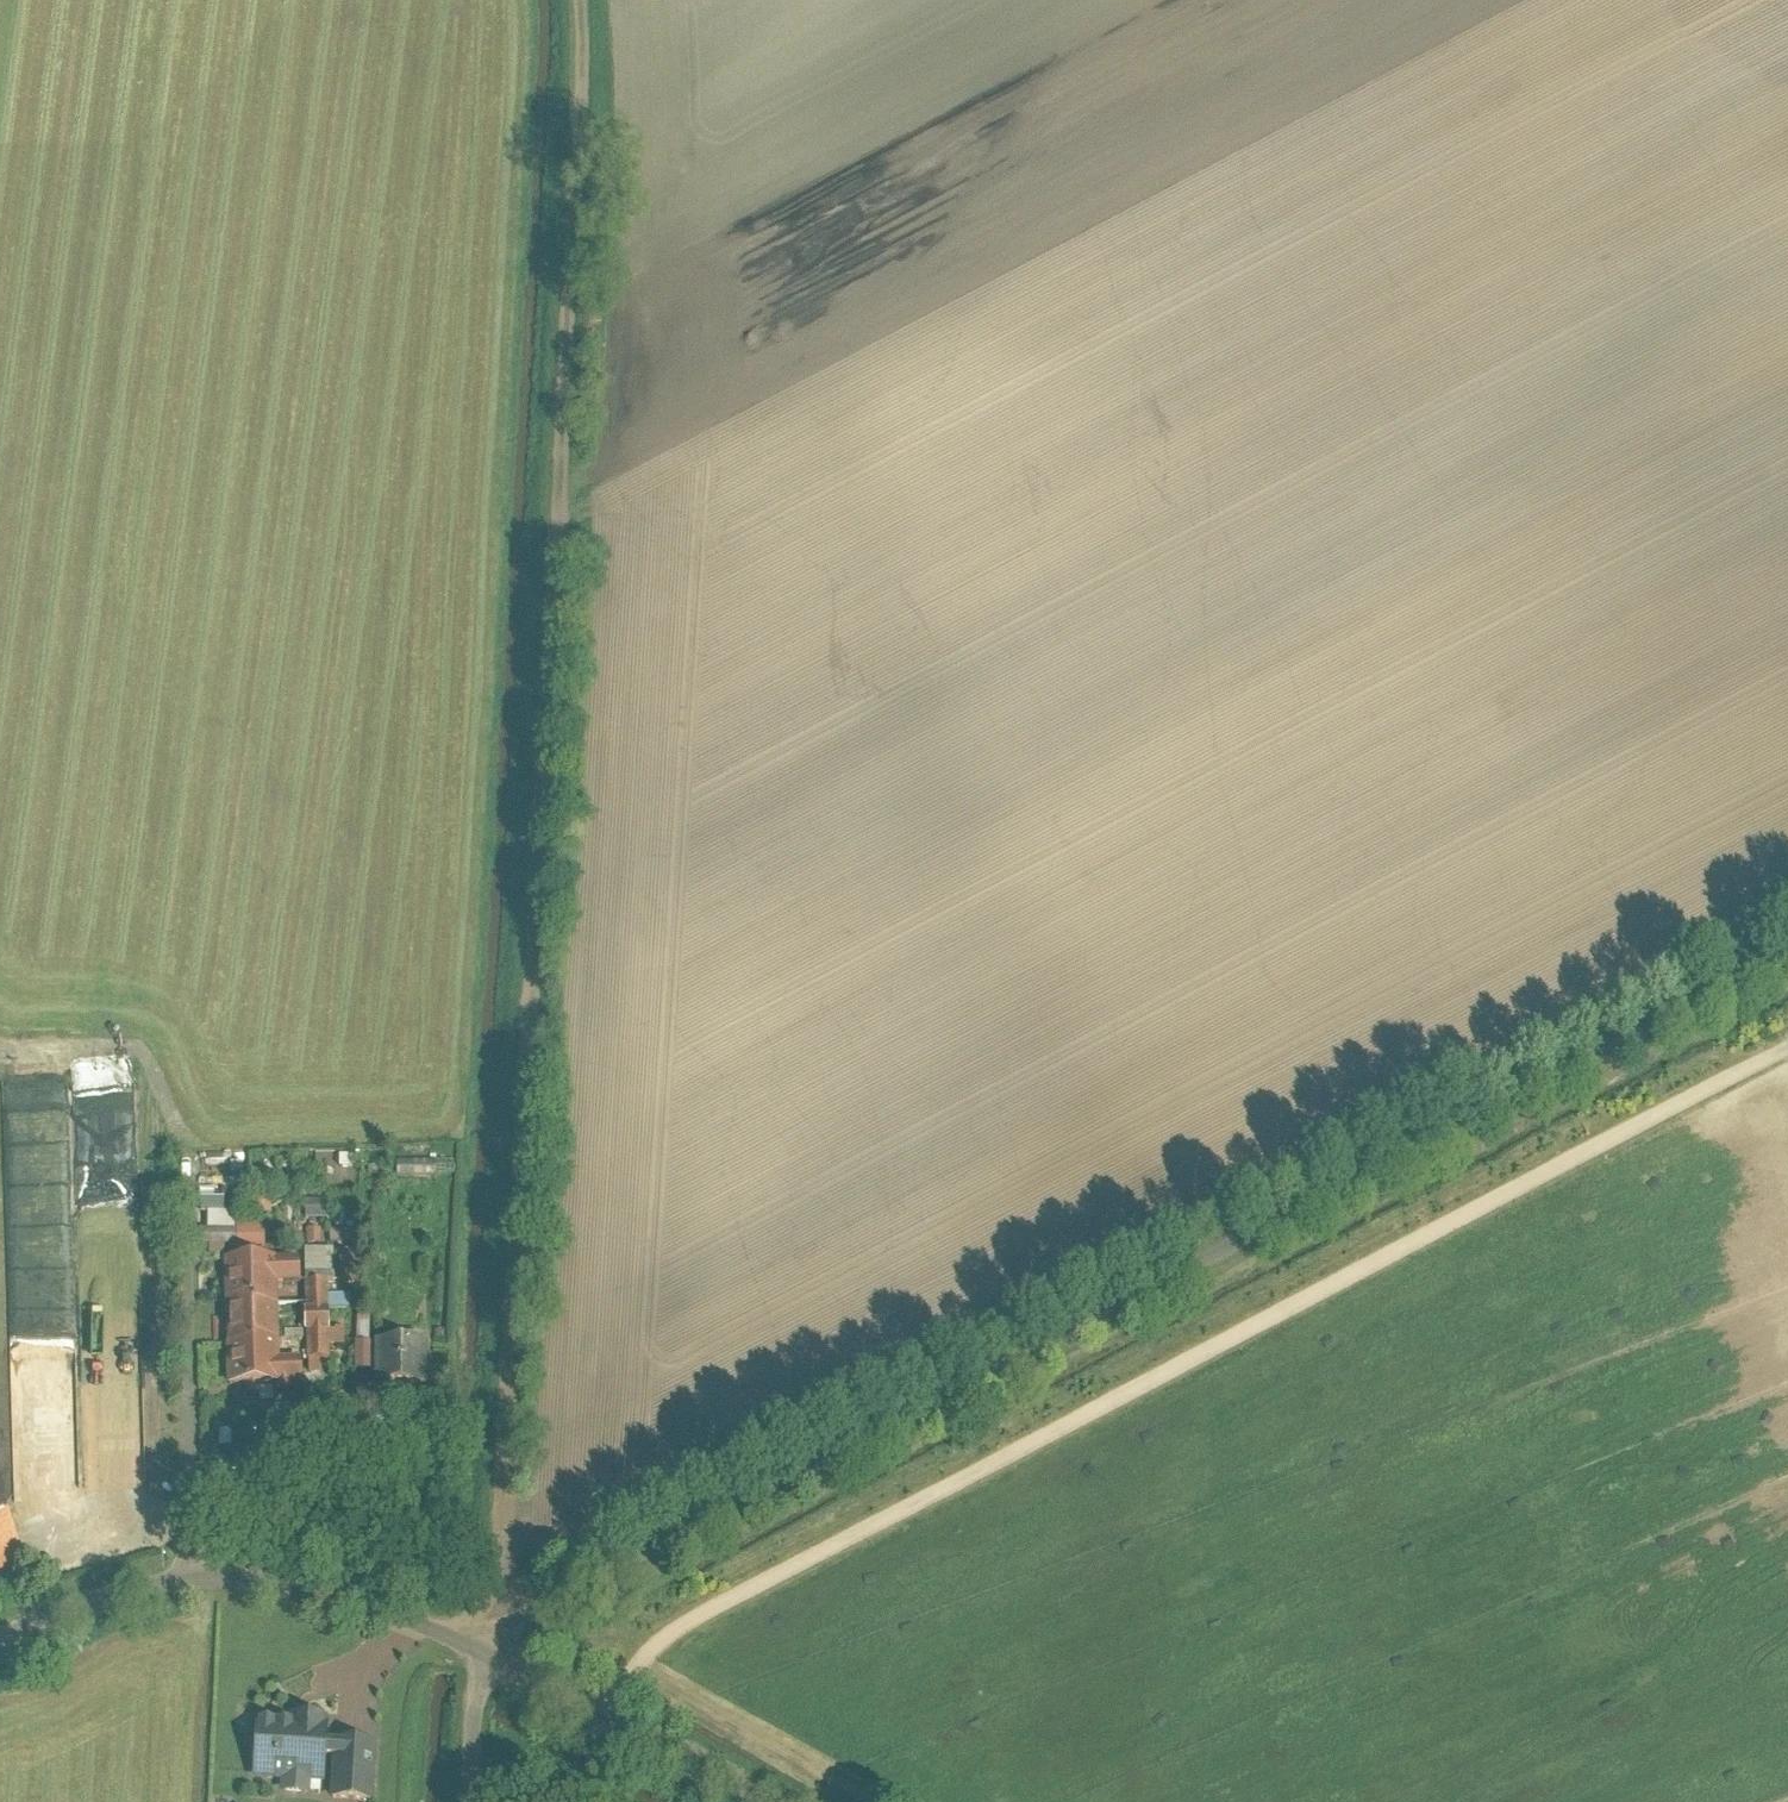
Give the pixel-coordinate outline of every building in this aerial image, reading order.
[(125,1085),(77,1082),(73,1155),(74,1155),(72,1192),(101,1194),(102,1173),(127,1175),(128,1155),(120,1155),(121,1143),(122,1143),(125,1085)] [(211,1213),(211,1229),(239,1229),(239,1214),(211,1213)] [(269,1258),(267,1223),(239,1225),(241,1252),(250,1251),(251,1259),(269,1258)] [(347,1252),(346,1282),(360,1282),(360,1253),(347,1252)] [(301,1262),(230,1260),(227,1382),(300,1384),(301,1361),(278,1361),(280,1284),(300,1285),(301,1262)] [(373,1338),(372,1383),(423,1385),(424,1339),(373,1338)] [(359,1370),(372,1370),(372,1342),(359,1342),(359,1370)] [(25,1542),(0,1483),(0,1553),(25,1542)] [(304,1726),(262,1724),(260,1778),(291,1780),(290,1793),(319,1794),(320,1781),(342,1782),(343,1743),(344,1728),(337,1728),(338,1717),(305,1716),(304,1726)] [(341,1799),(380,1800),(382,1745),(343,1743),(342,1782),(341,1799)]
